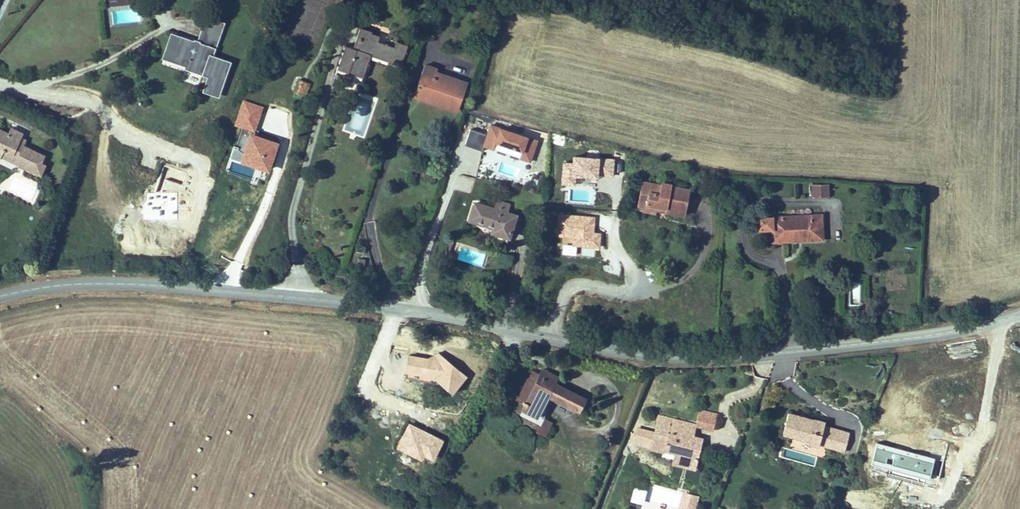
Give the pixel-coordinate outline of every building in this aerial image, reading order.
[(138,23),(138,0),(110,0),(110,24),(138,23)] [(205,17),(200,29),(220,36),(224,24),(205,17)] [(342,46),(334,70),(361,79),(369,56),(399,67),(406,47),(394,42),(392,48),(376,42),(378,37),(370,35),(371,32),(358,28),(351,49),(342,46)] [(217,99),(230,63),(212,57),(220,36),(200,29),(196,42),(192,41),(192,42),(169,34),(163,50),(160,60),(184,68),(183,70),(205,78),(200,93),(217,99)] [(438,69),(424,64),(413,94),(439,103),(440,100),(458,106),(466,83),(436,73),(438,69)] [(292,93),(304,98),(310,84),(298,79),(292,93)] [(364,138),(376,101),(356,94),(344,132),(364,138)] [(439,103),(413,94),(412,99),(455,114),(458,106),(440,100),(439,103)] [(298,125),(302,112),(292,108),(288,122),(298,125)] [(494,150),(496,144),(521,151),(519,159),(530,162),(537,140),(489,126),(487,134),(469,129),(463,147),(482,152),(483,147),(494,150)] [(42,187),(46,175),(41,173),(44,166),(22,157),(23,154),(15,151),(17,147),(18,144),(5,139),(3,145),(0,143),(0,172),(1,171),(4,163),(19,169),(16,177),(42,187)] [(564,164),(564,183),(566,183),(565,205),(596,205),(596,158),(573,158),(573,164),(564,164)] [(613,177),(613,160),(599,159),(598,176),(613,177)] [(4,163),(1,171),(16,177),(19,169),(4,163)] [(811,199),(829,198),(829,184),(811,185),(811,199)] [(492,208),(472,202),(466,223),(491,231),(489,235),(509,242),(517,216),(507,213),(509,204),(494,200),(492,208)] [(806,206),(807,222),(822,221),(822,206),(806,206)] [(680,243),(683,215),(663,213),(664,209),(651,207),(651,212),(640,210),(638,220),(629,219),(627,236),(638,237),(638,233),(660,236),(659,240),(670,242),(680,243)] [(631,209),(629,219),(638,220),(640,210),(631,209)] [(601,233),(593,233),(594,216),(558,214),(556,236),(573,237),(572,246),(600,248),(601,233)] [(816,239),(750,238),(750,253),(764,253),(764,266),(797,267),(815,267),(816,239)] [(512,268),(513,255),(496,255),(496,268),(512,268)] [(850,283),(852,299),(860,298),(859,282),(850,283)] [(435,363),(409,364),(409,379),(440,379),(444,385),(454,400),(465,394),(438,352),(435,363)] [(544,384),(541,392),(557,400),(561,392),(555,389),(544,384)] [(528,418),(541,392),(532,387),(519,414),(528,418)] [(551,414),(557,400),(541,392),(528,418),(524,426),(541,434),(551,414)] [(585,413),(557,400),(551,414),(579,427),(585,413)] [(847,445),(822,438),(823,434),(812,431),(812,432),(787,424),(781,444),(806,451),(806,453),(816,457),(820,445),(828,448),(825,457),(842,463),(847,445)] [(699,455),(690,452),(688,449),(692,435),(658,426),(651,454),(663,458),(662,461),(676,464),(674,471),(684,474),(686,467),(692,469),(692,470),(695,471),(699,455)] [(663,458),(651,454),(649,460),(662,463),(662,461),(663,458)] [(692,480),(695,471),(692,470),(692,469),(686,467),(684,474),(674,471),(674,475),(692,480)] [(632,488),(629,503),(643,506),(646,491),(632,488)] [(699,497),(682,492),(677,508),(696,508),(699,497)]
